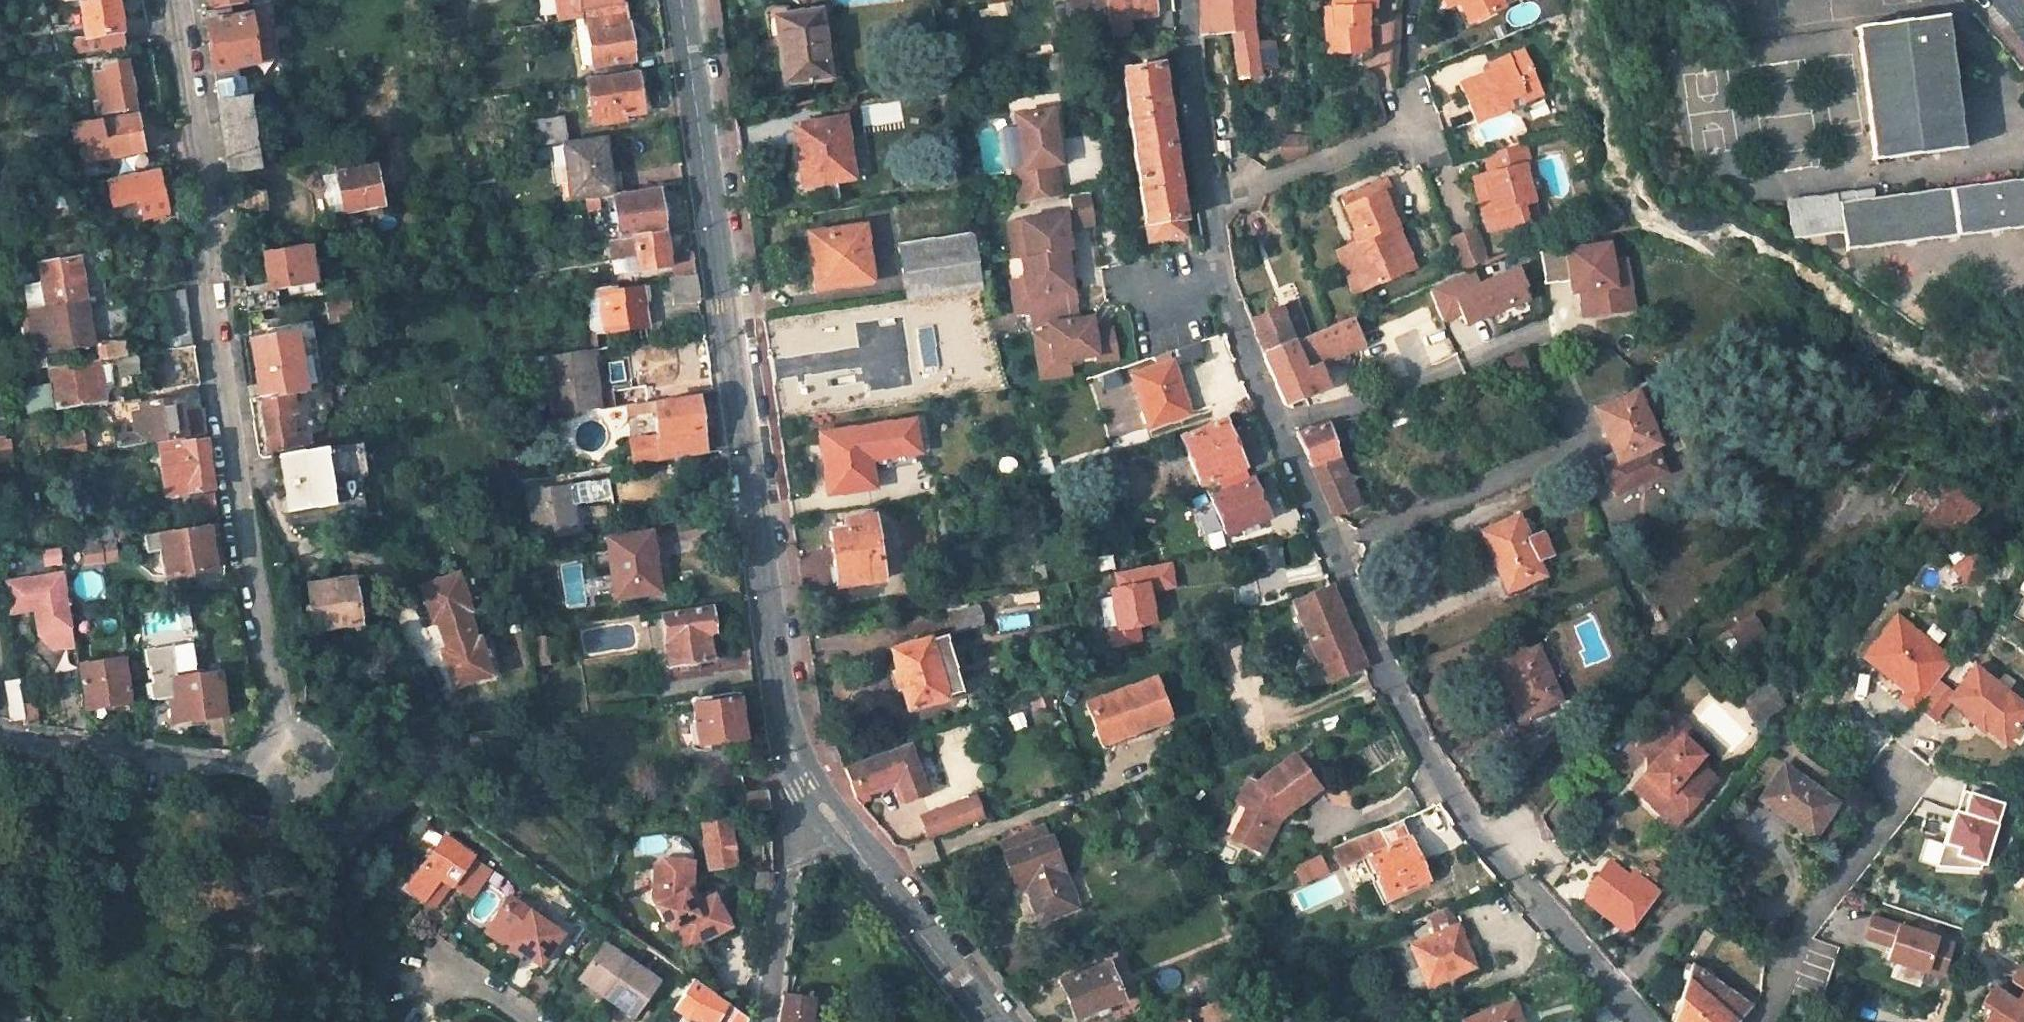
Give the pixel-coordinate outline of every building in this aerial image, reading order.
[(89,35),(77,37),(80,53),(126,46),(119,0),(83,0),(89,35)] [(545,15),(556,14),(554,0),(543,0),(545,15)] [(568,18),(573,17),(576,17),(574,0),(565,0),(568,18)] [(576,17),(626,10),(625,1),(622,1),(621,0),(574,0),(576,17)] [(1151,0),(1106,0),(1110,35),(1127,32),(1126,19),(1153,16),(1151,0)] [(1200,34),(1225,31),(1235,76),(1260,73),(1250,29),(1249,0),(1199,0),(1200,34)] [(1327,30),(1334,30),(1335,54),(1373,52),(1371,10),(1378,10),(1377,0),(1333,0),(1334,11),(1326,11),(1327,30)] [(1465,1),(1475,21),(1510,3),(1509,0),(1464,0),(1465,1)] [(230,6),(206,9),(211,43),(215,68),(235,65),(272,60),(265,12),(232,17),(230,6)] [(585,65),(587,77),(632,70),(631,58),(633,58),(626,10),(576,17),(573,17),(580,65),(585,65)] [(830,79),(821,11),(775,17),(784,85),(830,79)] [(571,66),(580,65),(573,17),(568,18),(564,19),(571,66)] [(1853,31),(1872,161),(1959,149),(1941,19),(1853,31)] [(1334,30),(1327,30),(1328,54),(1335,54),(1334,30)] [(1529,53),(1497,67),(1499,73),(1464,88),(1480,125),(1514,110),(1512,103),(1528,96),(1545,88),(1529,53)] [(1117,63),(1147,251),(1187,244),(1156,57),(1117,63)] [(128,60),(104,62),(105,69),(96,71),(102,111),(134,106),(128,60)] [(235,65),(215,68),(216,78),(237,76),(235,65)] [(645,68),(634,70),(640,112),(651,110),(645,68)] [(632,70),(587,77),(594,123),(615,120),(615,114),(640,112),(634,70),(632,70)] [(219,97),(245,94),(243,75),(237,76),(216,78),(219,97)] [(1545,88),(1528,96),(1532,105),(1549,97),(1545,88)] [(258,153),(250,93),(245,94),(219,97),(221,112),(227,157),(258,153)] [(1067,163),(1059,110),(1023,116),(1031,167),(1021,169),(1027,202),(1066,196),(1067,196),(1062,164),(1067,163)] [(80,160),(141,152),(135,111),(97,116),(100,138),(77,141),(80,160)] [(562,141),(566,141),(562,116),(537,120),(541,144),(562,141)] [(541,144),(537,120),(529,121),(533,145),(541,144)] [(842,120),(792,127),(800,186),(850,179),(842,120)] [(311,146),(328,144),(326,131),(309,134),(311,146)] [(604,135),(566,141),(562,141),(571,198),(612,192),(604,135)] [(1288,135),(1288,162),(1314,152),(1313,135),(1288,135)] [(1523,150),(1481,161),(1485,175),(1477,177),(1487,213),(1478,216),(1484,235),(1522,223),(1517,206),(1530,202),(1520,167),(1527,165),(1523,150)] [(260,168),(258,153),(227,157),(229,171),(260,168)] [(386,203),(380,165),(329,172),(334,209),(386,203)] [(161,212),(155,168),(131,171),(133,186),(134,192),(129,192),(131,216),(161,212)] [(131,171),(106,175),(107,189),(133,186),(131,171)] [(1420,265),(1402,224),(1411,220),(1393,177),(1349,196),(1366,237),(1351,243),(1369,287),(1420,265)] [(1468,180),(1478,216),(1487,213),(1477,177),(1468,180)] [(1871,201),(1870,192),(1784,202),(1788,237),(1840,231),(1836,208),(1840,207),(1845,253),(2023,229),(2023,182),(1871,201)] [(265,187),(232,192),(235,212),(269,207),(265,187)] [(657,187),(612,194),(619,238),(663,232),(657,187)] [(1008,260),(1021,258),(1068,251),(1071,250),(1067,229),(1093,225),(1088,192),(1067,196),(1066,196),(1069,214),(1002,223),(1008,260)] [(1535,219),(1530,202),(1517,206),(1522,223),(1535,219)] [(864,227),(810,234),(818,287),(872,280),(864,227)] [(1486,264),(1473,230),(1453,240),(1468,271),(1472,269),(1486,264)] [(381,242),(380,232),(366,234),(367,244),(381,242)] [(663,232),(619,238),(608,240),(611,256),(635,253),(638,269),(668,266),(663,232)] [(904,302),(982,291),(974,235),(896,246),(904,302)] [(1544,241),(1539,243),(1544,285),(1570,281),(1572,293),(1580,292),(1583,316),(1634,309),(1627,259),(1612,261),(1609,243),(1567,249),(1565,237),(1544,241)] [(318,281),(311,242),(266,250),(272,282),(274,290),(281,289),(318,281)] [(1369,287),(1351,243),(1344,246),(1362,290),(1369,287)] [(1014,311),(1029,309),(1027,295),(1043,293),(1045,308),(1076,304),(1068,251),(1021,258),(1024,279),(1010,281),(1014,311)] [(677,275),(682,275),(697,273),(694,253),(677,256),(678,264),(675,264),(677,275)] [(79,257),(41,261),(46,305),(85,299),(79,257)] [(1468,271),(1428,287),(1443,322),(1460,314),(1465,326),(1526,300),(1521,289),(1525,288),(1517,271),(1479,287),(1472,269),(1468,271)] [(699,291),(697,273),(682,275),(685,293),(699,291)] [(598,287),(601,286),(600,274),(588,276),(589,288),(598,287)] [(274,290),(272,282),(251,285),(254,310),(283,306),(281,289),(274,290)] [(601,286),(598,287),(604,330),(645,324),(639,286),(620,288),(619,284),(601,286)] [(163,329),(191,329),(189,315),(185,289),(159,292),(163,329)] [(1047,323),(1078,318),(1076,304),(1045,308),(1043,293),(1027,295),(1029,309),(1032,328),(1047,323)] [(91,339),(85,299),(46,305),(31,307),(37,347),(91,339)] [(353,299),(332,301),(334,318),(355,316),(353,299)] [(1263,352),(1310,334),(1294,300),(1252,318),(1263,352)] [(837,321),(841,378),(916,373),(912,316),(837,321)] [(1071,378),(1069,364),(1117,357),(1113,328),(1093,331),(1091,316),(1078,318),(1047,323),(1048,331),(1030,333),(1036,383),(1071,378)] [(1323,386),(1314,365),(1358,345),(1347,319),(1310,334),(1263,352),(1285,402),(1323,386)] [(257,365),(262,397),(287,394),(324,388),(315,328),(253,337),(257,365)] [(193,344),(191,329),(163,329),(165,348),(193,344)] [(113,356),(111,340),(97,342),(99,358),(113,356)] [(197,369),(193,344),(165,348),(156,350),(161,386),(199,381),(197,369)] [(591,349),(543,356),(551,415),(614,405),(611,386),(597,387),(591,349)] [(1170,349),(1128,363),(1149,426),(1189,412),(1170,349)] [(38,411),(100,403),(95,363),(51,369),(54,397),(36,399),(38,411)] [(1606,464),(1617,489),(1666,468),(1656,445),(1662,442),(1640,391),(1600,407),(1607,423),(1606,424),(1620,458),(1606,464)] [(270,457),(284,455),(295,454),(287,394),(262,397),(265,418),(270,457)] [(632,437),(635,463),(697,454),(693,429),(702,428),(697,396),(654,402),(653,399),(627,403),(629,414),(656,410),(659,434),(632,437)] [(110,447),(167,439),(187,437),(182,397),(141,403),(143,416),(133,417),(135,434),(125,435),(123,423),(107,425),(110,447)] [(1251,479),(1249,476),(1225,420),(1183,436),(1202,482),(1218,476),(1224,490),(1251,479)] [(914,421),(819,435),(828,496),(875,489),(871,461),(919,454),(914,421)] [(1301,434),(1313,466),(1320,484),(1331,513),(1357,503),(1329,425),(1301,434)] [(705,453),(702,428),(693,429),(697,454),(705,453)] [(80,434),(56,438),(58,451),(82,448),(80,434)] [(207,438),(161,444),(168,491),(213,484),(207,438)] [(327,485),(361,480),(356,444),(295,454),(284,455),(291,512),(329,507),(327,485)] [(1254,478),(1251,479),(1224,490),(1212,495),(1227,532),(1269,515),(1254,478)] [(576,533),(569,483),(527,490),(534,538),(576,533)] [(1960,546),(1992,510),(1966,488),(1940,519),(1931,536),(1960,546)] [(195,509),(216,506),(214,491),(193,494),(195,509)] [(1490,565),(1501,590),(1542,572),(1537,558),(1550,552),(1541,532),(1527,537),(1517,514),(1481,529),(1495,563),(1490,565)] [(831,530),(838,586),(882,580),(875,517),(846,520),(847,528),(831,530)] [(103,523),(89,525),(90,540),(106,538),(103,523)] [(213,568),(207,524),(145,532),(147,551),(164,549),(167,575),(213,568)] [(653,594),(649,563),(654,562),(650,533),(608,539),(616,599),(653,594)] [(90,540),(84,541),(86,561),(115,557),(112,537),(106,538),(90,540)] [(1048,559),(1031,561),(1034,579),(1050,577),(1048,559)] [(1173,583),(1168,559),(1114,570),(1118,587),(1109,588),(1117,626),(1109,627),(1112,643),(1140,638),(1137,623),(1154,619),(1148,588),(1173,583)] [(61,573),(5,580),(10,613),(36,610),(38,633),(52,649),(71,647),(61,573)] [(458,573),(421,585),(433,622),(437,621),(446,649),(442,650),(453,687),(491,674),(479,638),(476,639),(467,611),(470,610),(458,573)] [(357,576),(314,583),(321,630),(364,623),(357,576)] [(1331,585),(1294,598),(1328,681),(1365,666),(1356,644),(1331,585)] [(980,606),(949,614),(954,633),(985,625),(980,606)] [(710,609),(661,615),(668,663),(716,656),(710,609)] [(1741,650),(1765,632),(1752,614),(1727,631),(1741,650)] [(1913,711),(1916,706),(1936,682),(1952,660),(1895,617),(1862,658),(1906,692),(1900,700),(1913,711)] [(1727,631),(1708,645),(1722,663),(1741,650),(1727,631)] [(943,639),(930,643),(941,685),(954,682),(943,639)] [(945,700),(941,685),(930,643),(929,641),(892,650),(908,710),(945,700)] [(171,644),(143,648),(145,665),(149,664),(151,681),(148,682),(150,697),(176,694),(180,719),(224,713),(218,671),(175,677),(171,644)] [(1536,648),(1497,663),(1503,679),(1502,679),(1517,717),(1557,701),(1536,648)] [(122,655),(81,661),(87,705),(88,714),(109,711),(107,702),(128,699),(122,655)] [(1970,668),(1951,693),(1945,700),(1948,702),(1966,716),(1963,719),(1980,732),(1983,729),(2001,744),(2023,717),(2023,708),(1970,668)] [(1153,677),(1085,703),(1099,742),(1134,728),(1168,716),(1153,677)] [(24,717),(19,678),(4,681),(9,719),(24,717)] [(1762,681),(1737,702),(1754,727),(1781,706),(1762,681)] [(1932,719),(1948,702),(1945,700),(1951,693),(1936,682),(1916,706),(1932,719)] [(744,736),(738,690),(691,697),(697,742),(744,736)] [(1688,729),(1670,712),(1637,748),(1645,755),(1653,762),(1631,787),(1665,818),(1675,806),(1683,813),(1699,796),(1693,791),(1702,780),(1706,781),(1707,772),(1696,762),(1703,755),(1682,735),(1688,729)] [(1134,728),(1099,742),(1101,748),(1137,735),(1134,728)] [(926,804),(906,746),(852,764),(865,800),(899,789),(906,811),(926,804)] [(1272,822),(1318,789),(1293,755),(1257,782),(1245,776),(1234,801),(1245,806),(1230,841),(1262,856),(1275,825),(1272,822)] [(1631,787),(1653,762),(1645,755),(1623,779),(1631,787)] [(1784,764),(1758,797),(1811,837),(1836,805),(1784,764)] [(1693,791),(1699,796),(1711,783),(1706,781),(1702,780),(1693,791)] [(773,807),(770,788),(747,791),(750,810),(773,807)] [(1958,788),(1937,860),(1983,873),(2004,801),(1958,788)] [(981,818),(973,797),(950,805),(957,826),(981,818)] [(957,826),(950,805),(921,816),(929,837),(957,826)] [(1675,806),(1665,818),(1673,825),(1683,813),(1675,806)] [(704,820),(710,867),(735,864),(728,817),(704,820)] [(1428,887),(1400,820),(1333,847),(1342,868),(1367,858),(1386,904),(1428,887)] [(1048,839),(1042,824),(1001,839),(1006,854),(1002,855),(1015,890),(1027,887),(1040,921),(1077,908),(1052,837),(1048,839)] [(408,884),(426,896),(441,874),(453,883),(475,852),(446,832),(408,884)] [(1330,853),(1296,867),(1302,883),(1336,870),(1330,853)] [(675,864),(676,856),(665,856),(657,862),(657,883),(665,888),(654,894),(671,926),(677,923),(688,945),(731,924),(716,892),(699,899),(693,903),(686,889),(692,886),(693,864),(675,864)] [(675,864),(693,864),(694,857),(676,856),(675,864)] [(1629,877),(1608,862),(1588,888),(1586,900),(1623,930),(1634,924),(1659,892),(1632,872),(1629,877)] [(773,875),(760,873),(757,894),(770,896),(773,875)] [(441,874),(426,896),(438,905),(453,883),(441,874)] [(657,883),(656,882),(654,894),(665,888),(657,883)] [(693,903),(699,899),(692,886),(686,889),(693,903)] [(559,932),(506,895),(487,924),(510,939),(508,943),(538,963),(559,932)] [(1447,907),(1401,926),(1425,984),(1471,966),(1447,907)] [(1950,945),(1870,918),(1863,939),(1889,948),(1885,961),(1923,974),(1924,971),(1941,976),(1950,945)] [(487,924),(483,930),(506,946),(508,943),(510,939),(487,924)] [(1695,936),(1687,960),(1699,970),(1714,951),(1695,936)] [(657,980),(603,942),(582,971),(609,991),(606,995),(633,1014),(657,980)] [(1699,970),(1687,960),(1668,1016),(1672,1019),(1669,1021),(1731,1021),(1746,1006),(1699,970)] [(1108,963),(1062,981),(1076,1016),(1123,999),(1108,963)] [(2015,977),(2023,983),(2023,965),(2015,977)] [(687,975),(666,1006),(683,1017),(703,987),(687,975)] [(1986,1021),(2023,1021),(2023,994),(2020,1000),(1996,984),(1986,1001),(1996,1007),(1986,1021)] [(683,1017),(712,1021),(747,1021),(753,1021),(703,987),(683,1017)] [(820,997),(788,992),(784,1021),(817,1021),(820,997)] [(1509,1005),(1464,1021),(1516,1021),(1509,1005)]
